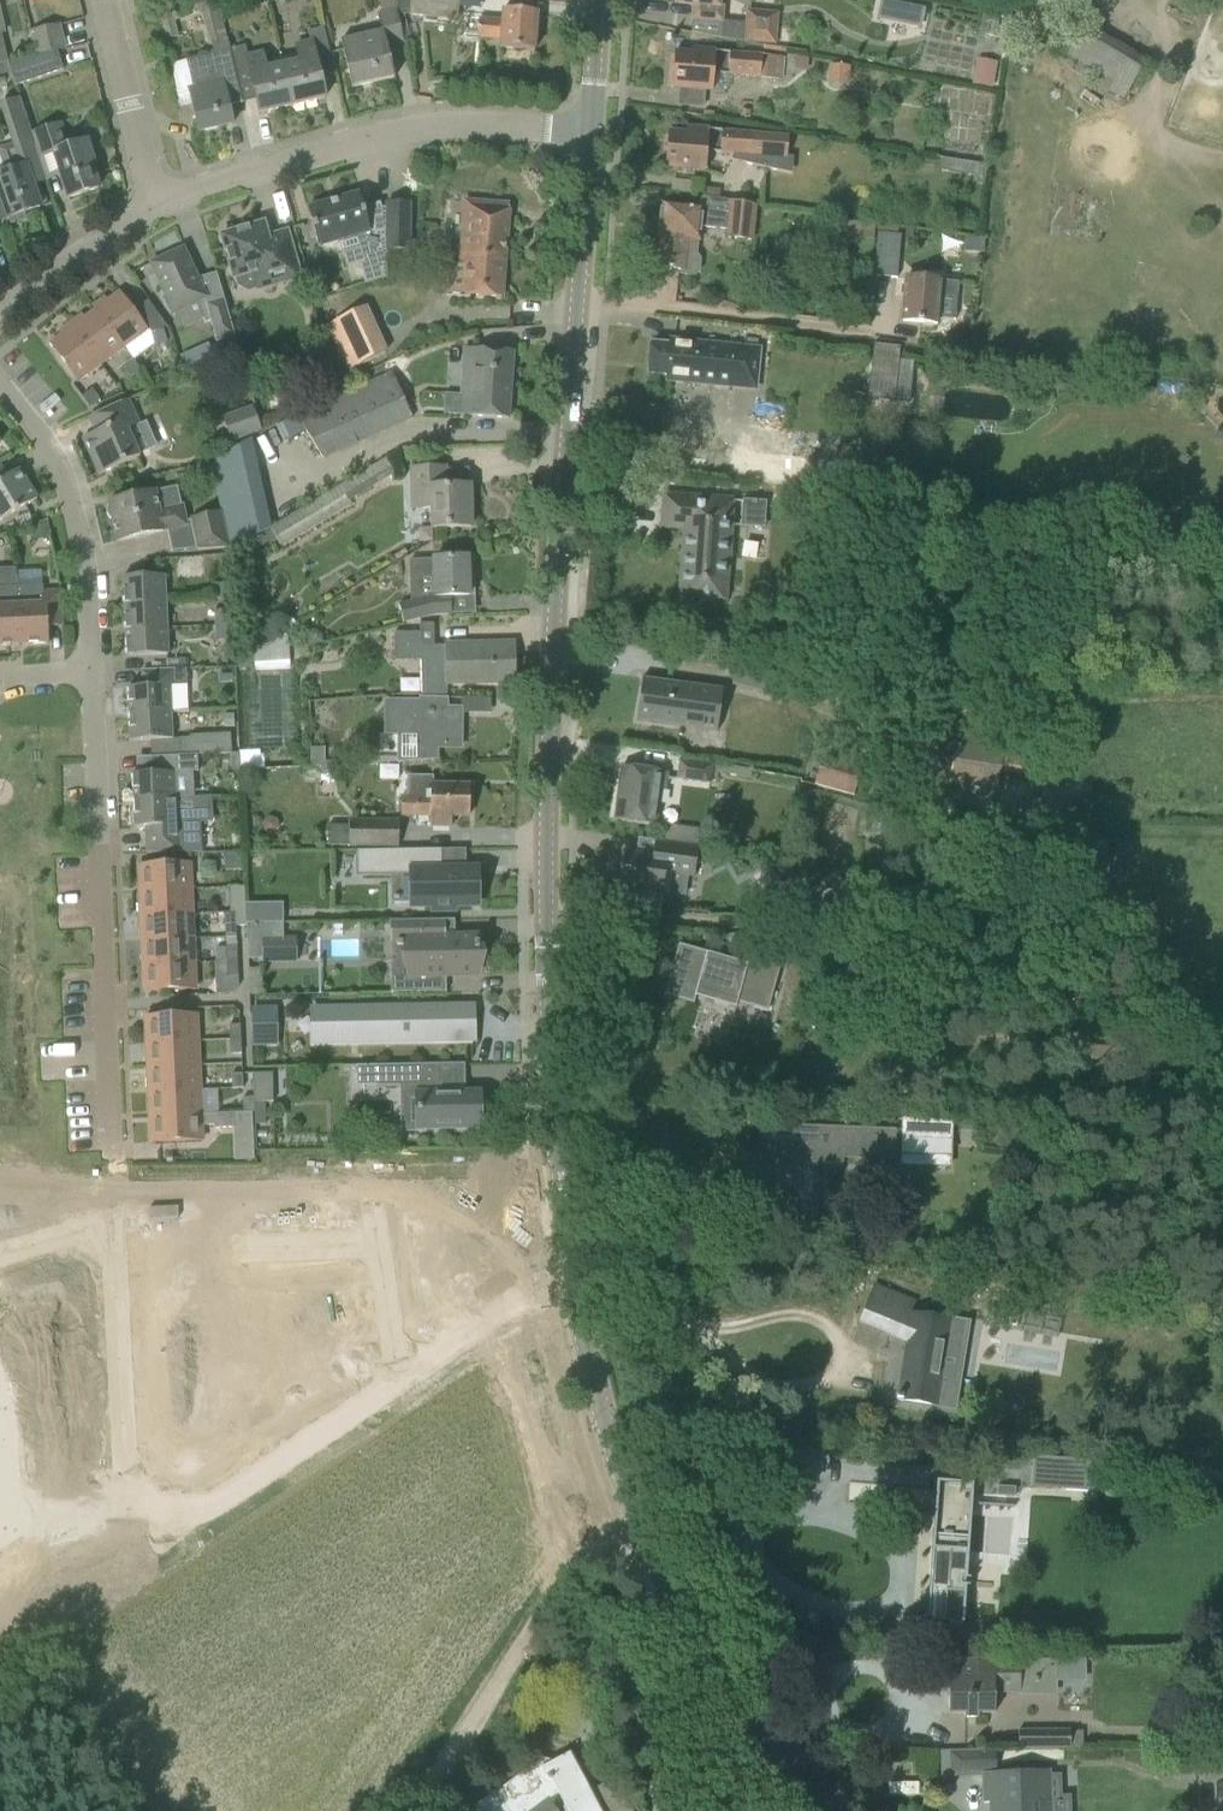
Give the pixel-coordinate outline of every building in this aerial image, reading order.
[(207,2),(210,18),(222,15),(218,0),(177,0),(179,9),(207,2)] [(341,39),(347,65),(352,88),(394,79),(387,46),(404,43),(397,14),(401,14),(400,0),(382,0),(379,1),(380,14),(378,15),(382,30),(341,39)] [(401,14),(458,19),(459,0),(400,0),(401,14)] [(678,4),(693,5),(692,19),(721,22),(723,6),(717,6),(718,0),(678,0),(678,4)] [(501,39),(500,48),(534,51),(537,13),(502,10),(501,21),(478,19),(477,37),(501,39)] [(1058,47),(1068,53),(1065,57),(1077,63),(1072,72),(1123,102),(1147,62),(1133,54),(1134,52),(1075,20),(1058,47)] [(744,42),(777,44),(778,26),(746,24),(744,42)] [(300,62),(282,65),(292,106),(325,98),(318,67),(332,64),(324,27),(308,31),(311,42),(296,45),(300,62)] [(64,49),(60,29),(33,35),(38,55),(57,50),(64,49)] [(245,46),(230,49),(238,86),(252,82),(259,113),(292,106),(282,65),(267,69),(263,53),(248,56),(245,46)] [(238,86),(230,49),(199,57),(201,67),(187,70),(192,89),(190,90),(199,132),(232,124),(227,99),(237,97),(237,98),(241,97),(238,86)] [(63,70),(57,50),(38,55),(8,62),(15,86),(63,70)] [(676,54),(676,53),(674,53),(671,87),(673,87),(697,88),(711,90),(712,75),(758,79),(758,78),(782,81),(784,59),(760,56),(760,55),(717,51),(693,50),(692,56),(676,54)] [(978,59),(973,85),(991,88),(996,63),(978,59)] [(831,67),(829,83),(846,85),(848,68),(831,67)] [(976,96),(973,113),(987,116),(990,99),(976,96)] [(31,134),(20,99),(2,104),(13,143),(0,148),(0,160),(5,174),(0,176),(0,195),(0,196),(8,218),(40,208),(32,185),(47,180),(44,171),(43,171),(31,134)] [(37,132),(31,134),(43,171),(44,171),(56,166),(67,199),(98,188),(90,165),(94,164),(86,141),(68,148),(60,125),(37,132)] [(668,134),(665,168),(666,168),(666,167),(690,169),(703,170),(704,155),(746,158),(745,164),(776,171),(777,163),(785,164),(788,138),(748,134),(710,130),(686,127),(685,136),(668,134)] [(942,159),(940,171),(983,178),(985,166),(942,159)] [(703,197),(703,199),(718,201),(718,200),(719,190),(704,187),(703,197)] [(387,208),(382,208),(380,203),(363,208),(358,193),(307,208),(318,248),(356,237),(363,262),(359,264),(364,284),(386,278),(387,251),(387,208)] [(703,199),(703,197),(700,197),(698,210),(664,206),(661,235),(662,235),(659,268),(682,271),(681,274),(696,276),(699,273),(700,260),(696,255),(699,227),(728,230),(727,242),(750,244),(754,205),(718,200),(718,201),(703,199)] [(466,266),(464,295),(501,298),(509,205),(465,202),(460,266),(466,266)] [(387,203),(387,208),(387,251),(409,251),(409,203),(387,203)] [(300,277),(287,231),(268,237),(264,223),(221,235),(227,259),(234,280),(250,275),(252,274),(256,290),(277,284),(300,277)] [(873,277),(897,279),(900,235),(877,234),(873,277)] [(964,239),(963,251),(982,252),(983,240),(964,239)] [(150,264),(160,286),(174,314),(196,303),(205,323),(211,322),(216,341),(222,340),(233,337),(235,336),(224,299),(209,303),(193,270),(183,249),(150,264)] [(902,323),(906,323),(906,321),(937,324),(939,297),(953,299),(954,282),(930,280),(906,278),(902,323)] [(93,306),(95,310),(96,309),(124,347),(148,330),(134,311),(120,292),(107,301),(105,297),(93,306)] [(325,326),(345,372),(388,352),(366,307),(325,326)] [(82,314),(70,323),(101,365),(124,347),(96,309),(95,310),(84,318),(82,314)] [(101,365),(70,323),(58,332),(61,335),(49,344),(77,382),(101,365)] [(151,333),(155,346),(167,343),(163,330),(151,333)] [(233,337),(222,340),(226,349),(236,346),(233,337)] [(648,374),(666,376),(665,381),(732,387),(734,366),(758,368),(760,348),(735,346),(669,340),(668,345),(651,343),(648,374)] [(853,398),(877,401),(883,345),(860,342),(853,398)] [(208,345),(194,351),(201,367),(215,361),(208,345)] [(459,415),(509,419),(513,352),(475,349),(471,395),(460,395),(459,415)] [(123,366),(131,377),(141,370),(132,359),(123,366)] [(310,374),(316,394),(337,388),(331,368),(310,374)] [(297,414),(322,460),(411,418),(391,372),(297,414)] [(81,397),(90,408),(99,401),(91,390),(81,397)] [(96,433),(83,439),(99,475),(121,465),(140,457),(138,454),(156,446),(145,421),(139,424),(128,400),(111,407),(89,417),(96,433)] [(222,417),(230,444),(261,432),(252,408),(222,417)] [(667,420),(661,460),(732,470),(733,468),(780,475),(784,451),(766,448),(767,437),(738,433),(738,431),(709,426),(709,431),(689,428),(689,423),(667,420)] [(384,458),(270,527),(269,528),(279,546),(395,475),(384,458)] [(1,521),(16,512),(37,499),(18,470),(7,477),(0,466),(0,520),(1,521)] [(410,469),(411,500),(429,499),(431,529),(471,527),(469,486),(445,487),(445,468),(410,469)] [(108,502),(117,542),(140,536),(187,526),(182,507),(154,513),(150,493),(108,502)] [(678,596),(724,599),(732,499),(663,494),(660,528),(683,530),(678,596)] [(197,548),(228,545),(219,510),(190,517),(197,548)] [(46,523),(32,526),(35,541),(49,537),(46,523)] [(398,605),(403,625),(444,615),(450,614),(449,597),(469,596),(467,558),(431,559),(431,560),(406,561),(407,603),(398,605)] [(122,577),(124,604),(165,602),(164,575),(146,576),(122,577)] [(213,585),(213,600),(224,600),(224,584),(213,585)] [(42,586),(17,587),(20,645),(48,644),(48,627),(62,627),(60,591),(43,592),(42,586)] [(17,587),(0,588),(0,646),(20,645),(17,587)] [(124,604),(125,630),(166,628),(165,602),(124,604)] [(214,611),(215,626),(225,626),(224,611),(214,611)] [(394,634),(393,662),(420,661),(421,698),(424,698),(449,698),(449,682),(490,682),(514,682),(514,644),(490,644),(444,643),(444,646),(434,646),(434,624),(419,624),(419,634),(394,634)] [(225,626),(215,626),(215,641),(225,640),(225,626)] [(166,628),(125,630),(126,657),(168,655),(166,628)] [(313,631),(305,632),(308,645),(322,641),(320,635),(313,631)] [(292,669),(290,639),(255,640),(257,671),(292,669)] [(253,651),(236,659),(237,669),(254,668),(253,651)] [(184,659),(164,660),(164,670),(166,670),(185,668),(184,659)] [(770,694),(775,676),(736,666),(732,684),(770,694)] [(128,688),(129,715),(170,713),(188,712),(187,685),(186,668),(185,668),(166,670),(164,670),(142,671),(143,687),(128,688)] [(717,732),(723,689),(642,678),(636,721),(717,732)] [(838,693),(835,700),(847,705),(849,698),(838,693)] [(386,702),(385,732),(398,732),(397,762),(436,760),(437,747),(460,748),(461,709),(450,709),(450,699),(424,698),(423,703),(421,703),(386,702)] [(172,739),(170,713),(129,715),(130,741),(154,740),(172,739)] [(233,716),(224,716),(225,727),(233,727),(233,716)] [(232,752),(231,734),(187,736),(187,738),(179,738),(180,755),(188,755),(188,754),(197,754),(232,752)] [(952,771),(956,745),(956,743),(920,737),(915,765),(952,771)] [(237,753),(228,753),(229,769),(238,769),(237,756),(237,753)] [(194,798),(193,770),(198,770),(197,754),(188,754),(188,755),(180,755),(151,757),(151,773),(132,774),(133,801),(175,799),(194,798)] [(259,755),(237,756),(238,769),(238,770),(260,769),(259,755)] [(676,776),(710,781),(713,763),(679,758),(676,776)] [(821,765),(816,783),(858,797),(864,780),(821,765)] [(614,820),(655,826),(660,790),(666,791),(669,773),(621,767),(614,820)] [(428,826),(430,826),(451,826),(451,815),(469,816),(469,787),(432,786),(432,780),(408,780),(408,799),(400,799),(400,817),(428,817),(428,826)] [(195,822),(194,798),(175,799),(133,801),(133,809),(131,809),(131,824),(134,823),(134,828),(147,827),(149,854),(202,851),(200,822),(195,822)] [(263,832),(272,835),(278,829),(276,820),(268,817),(261,823),(263,832)] [(327,826),(327,844),(348,844),(397,846),(398,822),(349,820),(348,827),(327,826)] [(897,841),(899,822),(886,821),(884,840),(897,841)] [(636,897),(635,909),(659,912),(662,894),(665,874),(676,876),(676,870),(688,872),(689,863),(691,848),(691,846),(660,841),(657,857),(624,852),(619,888),(621,889),(622,895),(636,897)] [(691,848),(689,863),(699,864),(702,847),(691,846),(691,848)] [(440,850),(358,851),(358,874),(411,873),(411,906),(432,905),(432,911),(454,911),(454,905),(477,905),(477,869),(441,870),(440,850)] [(240,854),(225,855),(226,869),(240,869),(240,854)] [(190,890),(189,864),(138,866),(139,881),(142,881),(143,892),(190,890)] [(245,909),(244,887),(228,888),(230,912),(235,912),(236,926),(246,926),(246,923),(245,909)] [(191,914),(190,890),(143,892),(143,902),(140,903),(140,916),(191,914)] [(282,909),(245,909),(246,923),(282,923),(282,909)] [(236,926),(235,912),(230,912),(224,913),(225,937),(236,937),(236,926)] [(193,939),(191,914),(140,916),(141,930),(145,930),(145,941),(193,939)] [(390,921),(390,943),(397,942),(397,946),(390,946),(390,976),(419,975),(419,985),(443,985),(443,976),(446,976),(477,975),(477,951),(478,951),(478,943),(476,943),(476,936),(455,937),(445,937),(445,920),(390,921)] [(282,923),(246,923),(246,926),(247,959),(261,958),(261,964),(296,964),(296,938),(282,938),(282,923)] [(955,923),(955,941),(964,941),(965,924),(955,923)] [(978,924),(977,941),(989,941),(989,923),(978,923),(978,924)] [(194,963),(193,939),(145,941),(146,951),(142,952),(143,966),(194,963)] [(679,945),(667,988),(675,991),(673,997),(687,1001),(687,1000),(692,1002),(694,996),(735,1008),(737,1002),(767,1011),(781,962),(750,953),(746,965),(679,945)] [(237,961),(237,947),(226,947),(226,962),(237,961)] [(238,976),(237,961),(226,962),(227,976),(238,976)] [(195,989),(194,963),(143,966),(143,979),(147,979),(147,991),(195,989)] [(404,1010),(316,1010),(317,1038),(470,1036),(469,1007),(404,1010)] [(197,1041),(196,1015),(149,1018),(149,1029),(146,1029),(146,1043),(197,1041)] [(275,1024),(250,1025),(251,1048),(276,1047),(275,1024)] [(241,1039),(240,1025),(229,1025),(230,1040),(241,1039)] [(241,1054),(241,1039),(230,1040),(230,1054),(241,1054)] [(198,1065),(197,1041),(146,1043),(147,1057),(150,1057),(151,1068),(198,1065)] [(200,1090),(198,1065),(151,1068),(151,1077),(148,1078),(148,1092),(200,1090)] [(417,1128),(480,1127),(479,1094),(441,1095),(440,1065),(376,1066),(377,1087),(417,1087),(417,1128)] [(243,1088),(242,1074),(231,1074),(232,1089),(243,1088)] [(272,1074),(253,1074),(253,1098),(254,1103),(265,1103),(273,1102),(272,1074)] [(201,1114),(200,1090),(148,1092),(149,1106),(153,1106),(153,1117),(201,1114)] [(254,1103),(253,1098),(242,1098),(243,1113),(254,1112),(254,1103)] [(265,1103),(254,1103),(254,1112),(254,1114),(265,1114),(265,1103)] [(202,1140),(201,1126),(213,1125),(213,1129),(233,1128),(233,1113),(201,1114),(153,1117),(154,1127),(150,1127),(151,1142),(202,1140)] [(902,1120),(900,1166),(949,1168),(950,1122),(902,1120)] [(960,1120),(959,1137),(977,1138),(977,1121),(960,1120)] [(767,1146),(767,1153),(768,1153),(768,1169),(746,1168),(745,1190),(799,1192),(800,1155),(889,1159),(890,1131),(764,1125),(763,1146),(767,1146)] [(1060,1126),(1056,1153),(1066,1155),(1071,1128),(1060,1126)] [(874,1288),(861,1321),(896,1336),(908,1341),(903,1371),(899,1396),(897,1396),(896,1399),(902,1400),(902,1399),(935,1404),(939,1377),(953,1379),(962,1324),(947,1322),(900,1315),(900,1317),(891,1313),(898,1297),(897,1297),(874,1288)] [(1089,1480),(1090,1461),(1032,1457),(1031,1484),(1064,1486),(1065,1478),(1089,1480)] [(926,1621),(962,1624),(973,1484),(936,1482),(926,1621)] [(896,1484),(848,1484),(848,1497),(897,1497),(896,1484)] [(1014,1497),(1015,1487),(997,1486),(996,1495),(1014,1497)] [(1020,1693),(1020,1680),(1020,1660),(1000,1660),(976,1660),(972,1660),(972,1679),(948,1679),(948,1713),(964,1713),(964,1718),(978,1718),(978,1713),(994,1713),(994,1693),(1020,1693)] [(1208,1731),(1207,1747),(1222,1747),(1222,1720),(1222,1730),(1208,1731)] [(1018,1748),(1083,1749),(1083,1732),(1019,1732),(1018,1748)] [(495,1793),(474,1808),(476,1810),(535,1810),(558,1794),(567,1810),(599,1810),(569,1753),(542,1767),(537,1761),(495,1793)] [(1056,1797),(1056,1771),(982,1773),(983,1803),(1003,1802),(1003,1810),(1048,1810),(1047,1797),(1056,1797)]
